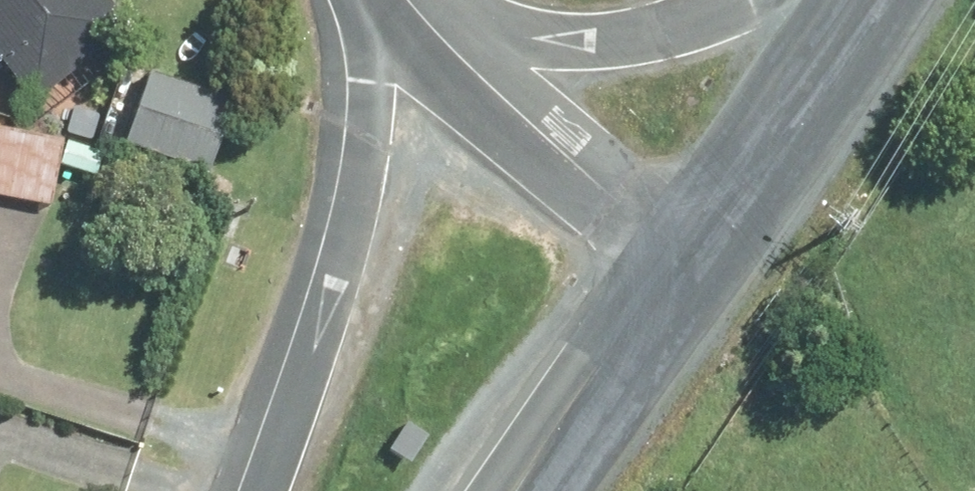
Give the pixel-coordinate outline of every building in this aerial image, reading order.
[(38,104),(132,32),(108,0),(0,0),(0,54),(38,104)] [(237,102),(153,74),(128,145),(213,174),(237,102)] [(0,129),(0,197),(53,207),(65,141),(0,129)] [(106,154),(69,143),(62,167),(99,178),(106,154)]
